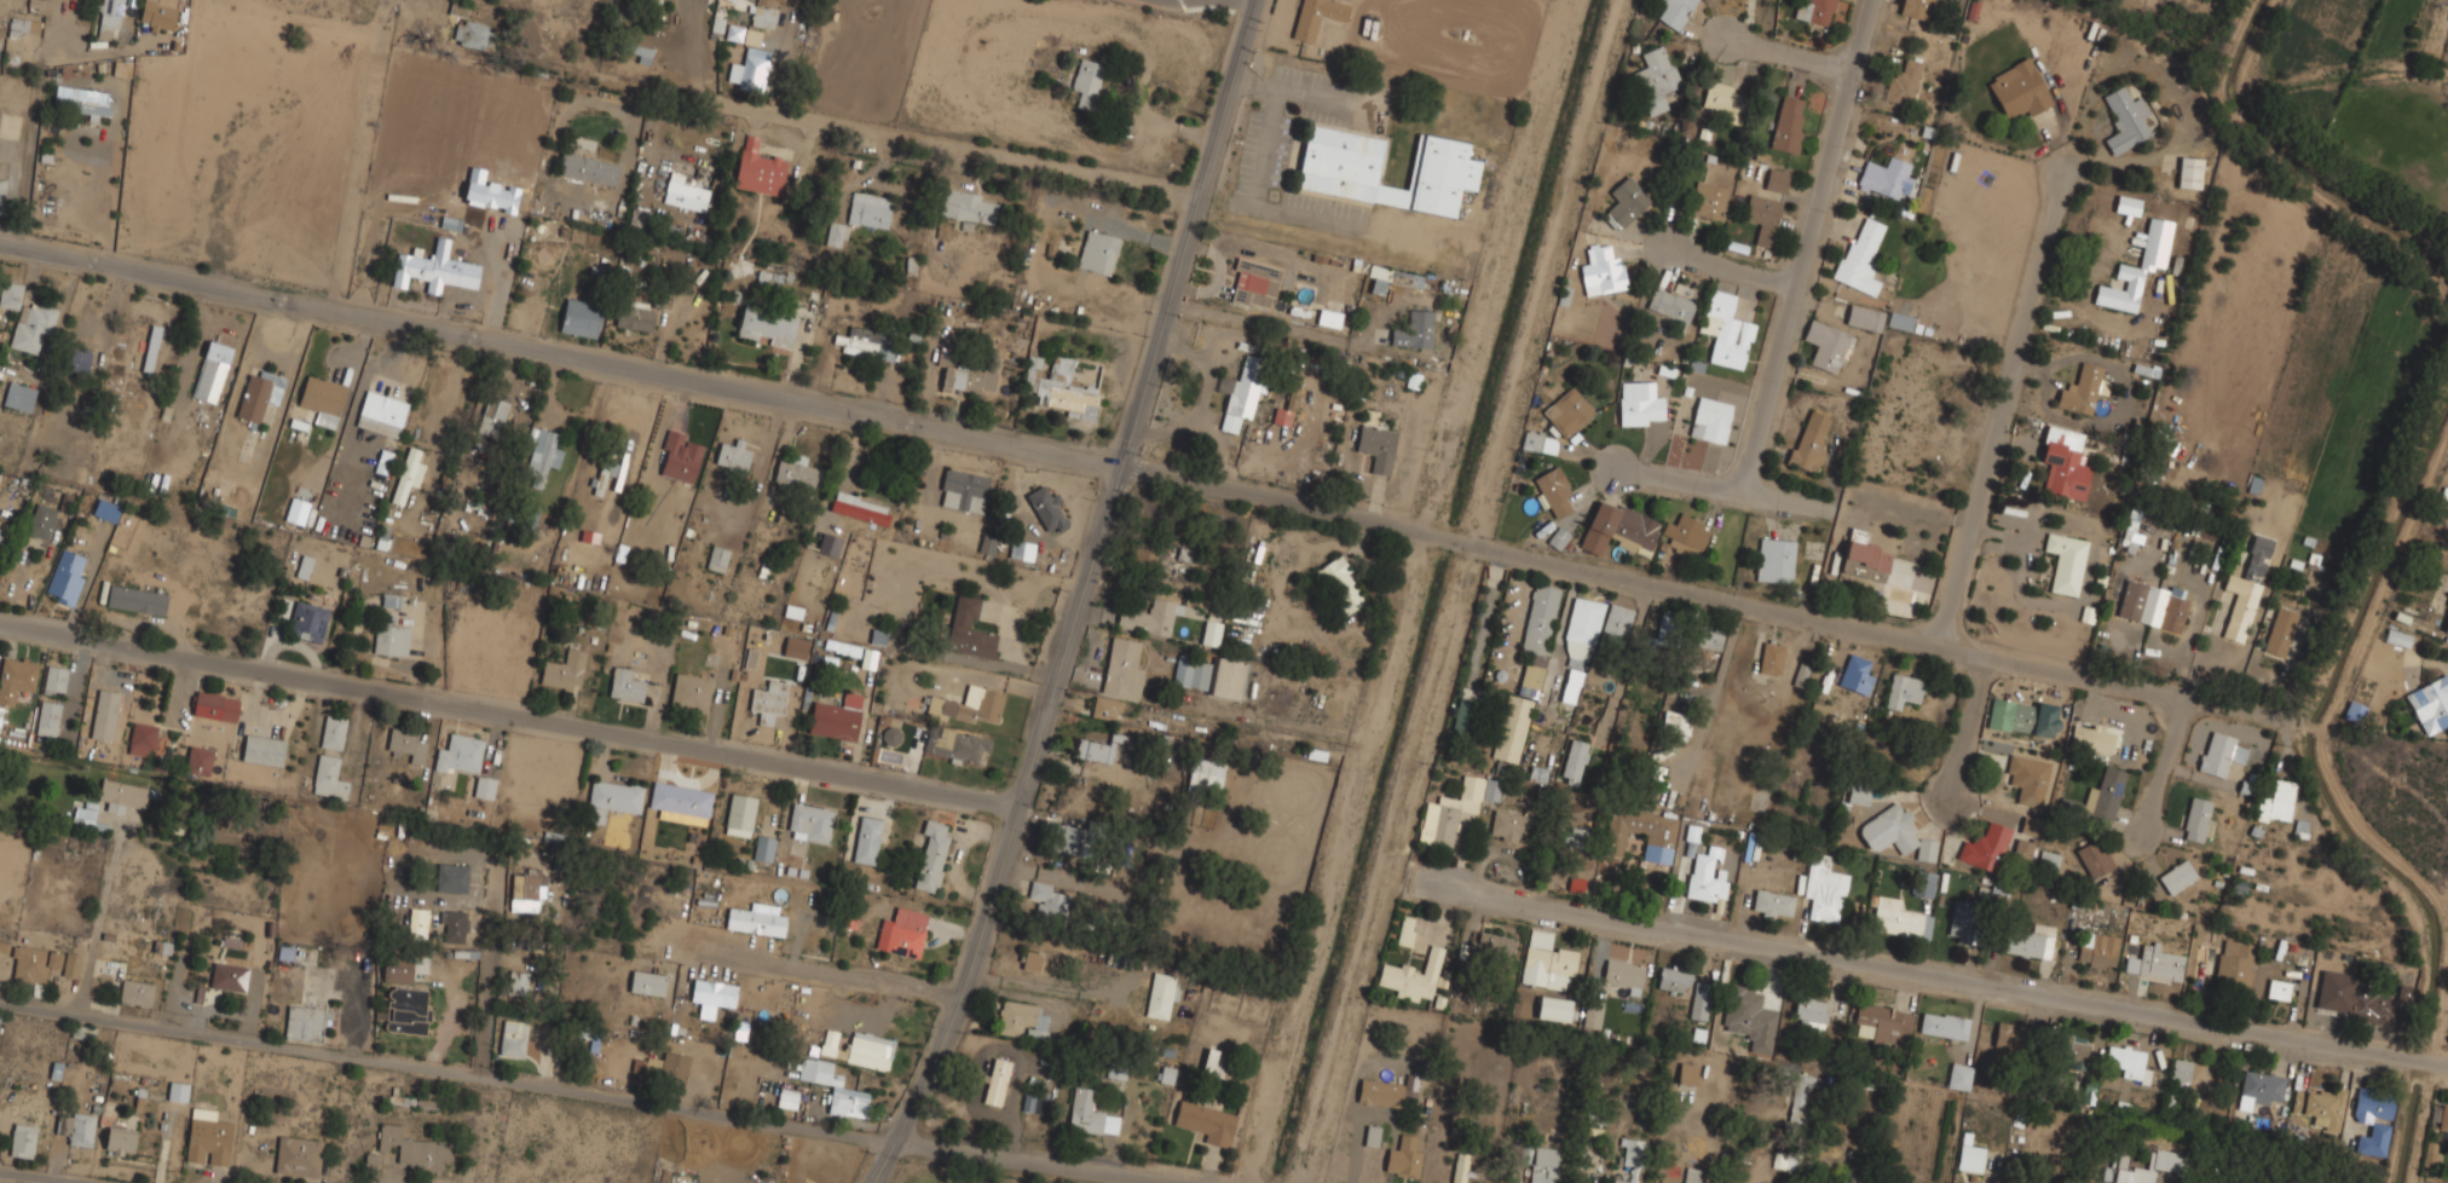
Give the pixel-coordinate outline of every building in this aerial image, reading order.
[(116,40),(122,0),(100,0),(94,36),(116,40)] [(148,27),(171,33),(178,5),(158,0),(143,0),(138,21),(149,23),(148,27)] [(1292,37),(1314,41),(1318,17),(1345,22),(1349,0),(1299,0),(1292,37)] [(1664,5),(1657,18),(1678,30),(1695,0),(1657,0),(1664,5)] [(1794,18),(1830,27),(1836,0),(1797,0),(1794,18)] [(1923,30),(1931,0),(1903,0),(1899,13),(1910,16),(1907,25),(1923,30)] [(467,5),(451,4),(450,13),(466,15),(467,5)] [(772,28),(775,8),(754,5),(750,23),(772,28)] [(484,52),(492,28),(460,16),(450,39),(484,52)] [(27,30),(28,20),(9,19),(8,37),(16,37),(16,30),(27,30)] [(759,47),(761,32),(745,29),(743,44),(759,47)] [(1630,71),(1647,115),(1669,106),(1663,92),(1680,86),(1663,44),(1639,52),(1645,65),(1630,71)] [(653,49),(630,45),(629,53),(639,55),(638,63),(650,65),(653,49)] [(739,81),(762,86),(769,50),(746,45),(739,81)] [(2052,104),(2030,54),(1984,76),(2003,116),(2020,109),(2023,117),(2052,104)] [(1922,60),(1907,57),(1904,70),(1890,67),(1883,98),(1910,105),(1922,60)] [(129,76),(131,60),(112,59),(111,75),(129,76)] [(1078,90),(1080,103),(1099,100),(1095,59),(1073,62),(1076,90),(1078,90)] [(1738,123),(1746,88),(1707,79),(1701,105),(1724,110),(1722,120),(1738,123)] [(2111,154),(2155,131),(2136,93),(2129,97),(2123,83),(2100,96),(2118,129),(2102,138),(2111,154)] [(111,102),(81,98),(81,90),(68,88),(67,97),(52,94),(51,110),(109,116),(111,102)] [(1768,146),(1795,152),(1807,99),(1782,93),(1768,146)] [(1455,215),(1460,187),(1474,191),(1480,160),(1467,157),(1470,140),(1416,132),(1407,187),(1376,183),(1385,137),(1306,123),(1295,189),(1455,215)] [(757,135),(741,133),(733,186),(781,195),(787,156),(755,151),(757,135)] [(616,185),(620,161),(561,149),(556,172),(583,178),(581,190),(599,194),(601,183),(616,185)] [(1865,158),(1855,185),(1894,200),(1898,187),(1907,191),(1913,177),(1907,174),(1911,163),(1884,152),(1881,163),(1865,158)] [(2202,156),(2178,156),(2177,187),(2201,187),(2202,156)] [(704,210),(714,169),(693,166),(691,175),(669,171),(662,201),(704,210)] [(1789,169),(1767,167),(1763,189),(1785,191),(1789,169)] [(1607,192),(1616,200),(1601,214),(1618,230),(1651,197),(1627,173),(1607,192)] [(532,194),(467,179),(462,200),(527,213),(532,194)] [(1720,219),(1726,185),(1696,179),(1688,213),(1720,219)] [(993,223),(997,195),(941,187),(937,215),(993,223)] [(887,229),(893,197),(851,190),(845,221),(887,229)] [(1769,246),(1780,200),(1749,191),(1742,218),(1756,221),(1751,241),(1769,246)] [(2138,217),(2141,200),(2117,195),(2114,212),(2138,217)] [(1886,224),(1859,212),(1832,278),(1875,294),(1880,281),(1865,275),(1886,224)] [(847,225),(829,222),(824,245),(843,248),(847,225)] [(1074,264),(1108,276),(1121,237),(1087,226),(1074,264)] [(477,288),(480,262),(446,256),(450,238),(434,236),(431,258),(414,254),(414,255),(397,253),(391,284),(404,287),(406,276),(428,279),(426,292),(438,294),(440,282),(477,288)] [(1627,288),(1622,254),(1609,256),(1607,243),(1587,246),(1589,260),(1580,261),(1583,294),(1627,288)] [(1228,299),(1271,310),(1281,265),(1239,255),(1228,299)] [(2144,267),(2119,262),(2115,287),(2096,283),(2092,302),(2136,311),(2144,267)] [(1384,293),(1385,281),(1419,282),(1419,270),(1369,267),(1368,293),(1384,293)] [(35,352),(40,331),(51,334),(57,307),(21,299),(24,284),(2,279),(0,290),(0,306),(18,310),(10,346),(35,352)] [(1645,305),(1685,324),(1696,302),(1656,283),(1645,305)] [(1754,321),(1745,319),(1750,296),(1710,288),(1702,325),(1714,328),(1708,360),(1744,369),(1754,321)] [(594,337),(602,304),(566,296),(559,330),(594,337)] [(653,302),(617,301),(616,327),(653,329),(653,302)] [(1884,312),(1851,301),(1844,322),(1878,333),(1884,312)] [(790,348),(797,316),(741,305),(735,336),(790,348)] [(1339,327),(1341,311),(1318,307),(1315,323),(1339,327)] [(1390,344),(1430,347),(1432,310),(1407,307),(1405,331),(1390,330),(1390,344)] [(1911,329),(1913,316),(1889,311),(1887,325),(1911,329)] [(1806,362),(1836,373),(1851,333),(1809,317),(1800,342),(1812,347),(1806,362)] [(131,367),(151,371),(162,324),(142,321),(131,367)] [(891,359),(896,333),(847,324),(845,335),(835,334),(832,350),(891,359)] [(192,396),(218,403),(231,345),(206,339),(192,396)] [(982,371),(958,367),(962,348),(940,345),(936,365),(943,367),(940,387),(977,394),(982,371)] [(103,360),(92,360),(92,348),(69,348),(68,371),(88,371),(88,367),(103,367),(103,360)] [(1097,393),(1064,388),(1069,356),(1047,352),(1046,357),(1028,354),(1022,389),(1035,391),(1033,404),(1066,409),(1064,417),(1092,421),(1097,393)] [(1220,429),(1237,432),(1240,415),(1252,417),(1255,392),(1264,393),(1269,358),(1242,353),(1239,379),(1219,376),(1217,389),(1226,392),(1220,429)] [(2074,385),(2061,382),(2055,405),(2090,414),(2095,391),(2105,393),(2108,382),(2098,380),(2102,367),(2080,360),(2074,385)] [(236,416),(259,422),(265,400),(278,404),(285,375),(260,369),(259,373),(247,369),(236,416)] [(348,386),(306,373),(296,404),(316,409),(312,422),(336,428),(348,386)] [(1283,408),(1275,405),(1270,421),(1288,427),(1303,381),(1292,379),(1283,408)] [(1,404),(29,411),(36,387),(7,380),(1,404)] [(1651,380),(1618,380),(1618,423),(1663,423),(1663,392),(1651,392),(1651,380)] [(1597,411),(1571,382),(1540,410),(1565,439),(1597,411)] [(353,425),(397,438),(409,403),(365,388),(353,425)] [(509,402),(489,394),(475,429),(497,437),(509,402)] [(1687,435),(1724,443),(1732,403),(1697,394),(1687,435)] [(1785,462),(1813,472),(1834,417),(1807,406),(1785,462)] [(1396,426),(1359,421),(1355,452),(1367,454),(1364,471),(1388,474),(1396,426)] [(2083,500),(2091,464),(2078,461),(2085,431),(2046,422),(2038,461),(2049,463),(2043,491),(2083,500)] [(562,448),(553,445),(556,432),(536,426),(524,467),(535,471),(531,485),(539,487),(545,464),(558,468),(562,448)] [(693,483),(704,438),(666,429),(654,473),(693,483)] [(1555,434),(1522,434),(1522,450),(1555,450),(1555,434)] [(729,444),(718,440),(715,460),(726,462),(723,472),(744,477),(751,442),(731,437),(729,444)] [(396,490),(406,494),(420,449),(408,445),(396,490)] [(602,496),(616,456),(602,451),(589,491),(602,496)] [(819,466),(807,466),(807,456),(776,454),(775,483),(818,485),(819,466)] [(1554,518),(1570,509),(1564,500),(1574,495),(1557,463),(1532,478),(1554,518)] [(982,513),(988,474),(943,466),(937,504),(982,513)] [(1024,494),(1049,535),(1069,524),(1046,481),(1024,494)] [(891,503),(835,489),(828,510),(887,525),(891,503)] [(121,506),(98,496),(91,513),(115,523),(121,506)] [(1578,548),(1601,555),(1606,539),(1635,549),(1636,544),(1650,549),(1659,518),(1594,497),(1578,548)] [(47,539),(56,508),(35,502),(25,533),(47,539)] [(1665,547),(1696,560),(1711,525),(1680,510),(1675,524),(1665,519),(1659,532),(1669,536),(1665,547)] [(576,526),(575,538),(591,541),(593,529),(576,526)] [(1569,535),(1558,526),(1547,539),(1558,548),(1569,535)] [(1911,587),(1916,556),(1865,547),(1867,531),(1848,527),(1840,573),(1911,587)] [(836,556),(842,537),(822,530),(815,550),(836,556)] [(2134,552),(2139,534),(2124,530),(2119,548),(2134,552)] [(993,555),(998,533),(982,531),(977,553),(993,555)] [(2088,539),(2046,531),(2043,550),(2056,553),(2049,590),(2077,596),(2088,539)] [(2244,573),(2263,576),(2270,536),(2251,533),(2244,573)] [(1755,579),(1790,582),(1795,538),(1759,536),(1755,579)] [(1033,562),(1035,544),(1011,540),(1009,558),(1033,562)] [(1130,543),(1129,564),(1155,565),(1155,544),(1130,543)] [(73,606),(88,558),(59,548),(44,596),(73,606)] [(1190,550),(1179,548),(1177,560),(1188,562),(1190,550)] [(307,580),(313,558),(302,555),(296,577),(307,580)] [(1317,570),(1345,615),(1367,602),(1339,556),(1317,570)] [(2222,636),(2244,642),(2261,582),(2227,572),(2223,588),(2234,590),(2222,636)] [(2189,593),(2125,577),(2115,616),(2181,631),(2189,593)] [(163,616),(168,593),(109,583),(105,606),(163,616)] [(1518,695),(1538,699),(1560,589),(1534,583),(1520,651),(1526,652),(1518,695)] [(981,596),(957,592),(947,640),(993,648),(998,623),(976,618),(981,596)] [(382,607),(399,607),(399,595),(383,595),(382,607)] [(1184,604),(1152,598),(1149,614),(1120,609),(1117,627),(1169,636),(1173,614),(1182,615),(1184,604)] [(1603,603),(1579,598),(1552,707),(1576,713),(1603,603)] [(287,633),(321,641),(329,607),(295,599),(287,633)] [(1623,648),(1634,610),(1610,603),(1599,641),(1623,648)] [(803,608),(786,605),(783,616),(801,620),(803,608)] [(2298,612),(2276,605),(2262,650),(2284,657),(2298,612)] [(1675,646),(1674,613),(1658,614),(1659,636),(1647,637),(1648,647),(1675,646)] [(1219,647),(1221,622),(1205,620),(1202,645),(1219,647)] [(408,654),(409,623),(375,622),(374,653),(408,654)] [(1721,650),(1723,631),(1697,628),(1695,648),(1721,650)] [(2411,634),(2388,628),(2384,639),(2407,646),(2411,634)] [(783,656),(805,660),(808,640),(786,637),(783,656)] [(1138,700),(1144,670),(1135,668),(1141,642),(1112,637),(1101,692),(1138,700)] [(824,652),(860,655),(861,645),(825,641),(824,652)] [(1785,646),(1764,642),(1758,672),(1779,676),(1785,646)] [(564,664),(543,660),(538,686),(578,693),(585,652),(566,648),(564,664)] [(17,706),(19,694),(33,696),(39,659),(2,653),(0,667),(0,704),(17,706)] [(1837,685),(1867,696),(1874,677),(1866,674),(1871,662),(1850,653),(1837,685)] [(1210,662),(1178,656),(1172,684),(1204,691),(1210,662)] [(1250,663),(1216,657),(1209,695),(1243,701),(1250,663)] [(1810,666),(1799,662),(1792,685),(1803,689),(1810,666)] [(42,688),(63,692),(68,666),(47,663),(42,688)] [(635,679),(637,670),(613,665),(607,697),(642,703),(646,681),(635,679)] [(669,708),(706,712),(711,676),(674,671),(669,708)] [(2424,734),(2447,723),(2447,674),(2447,671),(2403,692),(2424,734)] [(1899,711),(1901,700),(1919,704),(1924,680),(1892,673),(1885,708),(1899,711)] [(783,715),(787,681),(767,679),(764,689),(751,688),(749,709),(760,711),(757,722),(768,725),(769,712),(783,715)] [(926,712),(999,722),(1003,689),(965,685),(964,700),(929,696),(926,712)] [(121,692),(98,687),(88,737),(111,741),(121,692)] [(236,721),(239,696),(195,691),(192,716),(236,721)] [(862,693),(842,691),(841,703),(812,699),(807,733),(855,740),(862,693)] [(1517,764),(1532,701),(1506,694),(1490,757),(1517,764)] [(1117,722),(1121,701),(1095,696),(1090,716),(1117,722)] [(62,703),(41,698),(34,732),(54,737),(62,703)] [(1987,727),(2054,738),(2059,706),(2038,703),(2037,706),(1992,698),(1987,727)] [(1810,714),(1830,719),(1833,707),(1812,702),(1810,714)] [(1660,735),(1687,740),(1692,716),(1665,711),(1660,735)] [(340,750),(346,723),(325,719),(318,744),(340,750)] [(158,726),(133,720),(126,752),(152,757),(158,726)] [(922,754),(983,767),(991,737),(929,723),(922,754)] [(416,731),(391,726),(386,752),(409,757),(409,761),(422,763),(427,741),(415,739),(416,731)] [(2195,768),(2223,778),(2229,760),(2241,763),(2248,741),(2210,728),(2195,768)] [(241,760),(281,766),(284,739),(244,732),(241,760)] [(450,745),(435,744),(435,771),(480,772),(481,735),(450,734),(450,745)] [(1109,744),(1077,740),(1075,759),(1112,764),(1114,744),(1127,746),(1128,736),(1110,734),(1109,744)] [(1589,743),(1570,739),(1560,780),(1579,785),(1589,743)] [(184,771),(208,775),(213,749),(189,744),(184,771)] [(340,756),(318,752),(312,790),(346,796),(348,781),(336,779),(340,756)] [(2051,763),(2010,754),(2006,773),(2011,775),(2009,784),(2019,787),(2016,803),(2041,809),(2051,763)] [(1189,788),(1222,790),(1223,761),(1190,760),(1189,788)] [(2125,771),(2104,767),(2098,789),(2089,787),(2085,803),(2062,798),(2058,814),(2113,826),(2125,771)] [(495,777),(475,775),(473,796),(492,798),(495,777)] [(1483,778),(1463,775),(1459,799),(1438,796),(1437,803),(1424,802),(1418,843),(1451,848),(1457,811),(1478,815),(1483,778)] [(98,801),(145,809),(149,785),(102,777),(98,801)] [(2270,796),(2259,795),(2254,818),(2288,824),(2296,781),(2274,777),(2270,796)] [(642,785),(591,778),(588,804),(639,813),(642,785)] [(658,816),(706,825),(714,790),(653,779),(648,804),(659,806),(658,816)] [(1482,800),(1498,802),(1501,781),(1485,779),(1482,800)] [(1869,786),(1850,785),(1849,803),(1868,805),(1869,786)] [(749,837),(756,796),(731,791),(723,832),(749,837)] [(2202,842),(2212,800),(2190,795),(2181,837),(2202,842)] [(73,807),(71,826),(109,827),(109,819),(97,818),(97,801),(85,800),(83,808),(73,807)] [(785,836),(827,843),(833,808),(791,801),(785,836)] [(1934,862),(1938,841),(1921,839),(1917,841),(1912,833),(1915,813),(1902,811),(1897,802),(1860,825),(1859,833),(1869,849),(1877,851),(1892,841),(1901,856),(1917,846),(1915,860),(1934,862)] [(1622,857),(1626,831),(1646,835),(1642,860),(1670,865),(1678,818),(1611,807),(1603,854),(1622,857)] [(1490,834),(1501,836),(1500,840),(1527,845),(1533,816),(1494,809),(1490,834)] [(850,860),(873,864),(882,818),(859,813),(850,860)] [(2041,818),(2023,816),(2020,834),(2039,837),(2041,818)] [(949,823),(924,819),(912,888),(937,891),(949,823)] [(1956,859),(1995,874),(2011,830),(1989,822),(1983,836),(1976,833),(1973,844),(1963,840),(1956,859)] [(1090,828),(1057,827),(1056,854),(1089,855),(1090,828)] [(1587,829),(1569,828),(1568,847),(1587,848),(1587,829)] [(751,858),(772,861),(775,837),(756,833),(751,858)] [(2076,849),(2089,879),(2113,869),(2100,838),(2076,849)] [(2011,859),(2028,864),(2035,844),(2017,839),(2011,859)] [(1724,849),(1709,846),(1706,860),(1720,863),(1724,849)] [(2036,868),(2055,873),(2060,855),(2041,850),(2036,868)] [(1804,897),(1811,898),(1808,920),(1837,924),(1841,895),(1846,895),(1849,874),(1829,871),(1831,856),(1810,853),(1804,897)] [(2157,876),(2170,894),(2198,875),(2184,856),(2157,876)] [(467,877),(467,862),(437,862),(437,891),(475,891),(475,877),(467,877)] [(1689,868),(1685,896),(1725,902),(1727,881),(1724,881),(1725,870),(1703,867),(1702,870),(1689,868)] [(1936,873),(1915,871),(1912,896),(1934,898),(1936,873)] [(512,910),(522,910),(522,899),(541,899),(541,872),(512,872),(512,910)] [(1052,885),(1031,881),(1028,898),(1037,900),(1033,920),(1063,926),(1069,895),(1051,892),(1052,885)] [(1791,918),(1794,895),(1755,890),(1752,910),(1762,911),(1761,914),(1791,918)] [(1933,916),(1899,910),(1901,899),(1877,895),(1871,931),(1929,940),(1933,916)] [(1979,904),(1955,899),(1947,935),(1957,937),(1956,943),(1970,945),(1979,904)] [(785,913),(727,905),(724,928),(783,936),(785,913)] [(410,928),(428,927),(427,907),(409,907),(410,928)] [(466,941),(466,910),(441,910),(441,941),(466,941)] [(1409,947),(1415,919),(1402,916),(1396,944),(1409,947)] [(874,948),(918,958),(925,927),(881,917),(874,948)] [(2032,932),(2005,930),(2003,954),(2051,958),(2054,926),(2033,924),(2032,932)] [(1577,952),(1550,948),(1553,932),(1529,929),(1521,983),(1564,990),(1566,976),(1574,977),(1577,952)] [(2113,970),(2118,935),(2082,929),(2075,964),(2113,970)] [(1470,941),(1468,954),(1512,960),(1515,939),(1480,933),(1478,943),(1470,941)] [(2213,985),(2247,989),(2253,942),(2219,937),(2213,985)] [(2138,954),(2127,952),(2123,971),(2178,982),(2184,952),(2141,942),(2138,954)] [(10,976),(45,982),(48,965),(58,966),(62,952),(15,943),(10,976)] [(1443,948),(1429,945),(1423,971),(1382,962),(1377,985),(1396,990),(1395,997),(1417,1002),(1418,997),(1432,999),(1443,948)] [(76,977),(81,954),(67,951),(60,974),(76,977)] [(1038,972),(1042,955),(1026,951),(1022,968),(1038,972)] [(248,965),(213,960),(209,987),(244,992),(248,965)] [(1603,983),(1629,987),(1628,995),(1640,996),(1644,965),(1605,960),(1603,983)] [(411,980),(411,962),(382,962),(382,980),(411,980)] [(1657,989),(1687,993),(1690,972),(1660,967),(1657,989)] [(665,973),(631,969),(629,992),(663,994),(665,973)] [(529,971),(508,970),(507,992),(526,994),(529,971)] [(1176,977),(1154,972),(1144,1015),(1167,1021),(1176,977)] [(2287,1002),(2291,988),(2303,992),(2304,985),(2270,976),(2265,996),(2287,1002)] [(119,1002),(150,1005),(154,981),(121,977),(119,1002)] [(737,983),(692,977),(689,1002),(699,1003),(698,1016),(711,1018),(714,1006),(734,1009),(737,983)] [(1688,1018),(1705,1021),(1713,984),(1696,981),(1688,1018)] [(1771,1055),(1777,1011),(1760,1009),(1763,989),(1729,984),(1722,1032),(1751,1036),(1749,1052),(1771,1055)] [(428,987),(386,986),(385,1032),(428,1033),(428,987)] [(2349,1017),(2389,1025),(2394,997),(2354,989),(2349,1017)] [(1537,1019),(1569,1022),(1571,1000),(1539,997),(1537,1019)] [(1827,1002),(1798,998),(1795,1028),(1823,1032),(1827,1002)] [(997,1034),(1021,1036),(1022,1026),(1027,1027),(1026,1037),(1044,1039),(1047,1006),(1001,1001),(997,1034)] [(1913,1013),(1890,1009),(1890,1008),(1859,1003),(1853,1036),(1872,1038),(1871,1046),(1887,1049),(1890,1032),(1909,1035),(1913,1013)] [(324,1006),(287,1004),(284,1038),(322,1041),(324,1006)] [(1599,1030),(1602,1009),(1585,1007),(1582,1027),(1599,1030)] [(1919,1033),(1966,1040),(1969,1019),(1922,1012),(1919,1033)] [(526,1021),(501,1018),(498,1055),(524,1057),(526,1021)] [(1994,1047),(2018,1049),(2020,1025),(1997,1022),(1994,1047)] [(93,1028),(74,1025),(71,1034),(92,1039),(93,1028)] [(893,1043),(849,1033),(845,1050),(835,1048),(839,1031),(824,1028),(818,1054),(887,1069),(893,1043)] [(2088,1061),(2089,1044),(2071,1043),(2071,1035),(2057,1035),(2056,1059),(2088,1061)] [(2122,1079),(2149,1083),(2151,1070),(2143,1069),(2146,1051),(2108,1045),(2105,1066),(2123,1069),(2122,1079)] [(1222,1078),(1227,1053),(1206,1048),(1201,1073),(1222,1078)] [(634,1055),(630,1068),(685,1083),(691,1056),(664,1049),(660,1062),(634,1055)] [(841,1086),(844,1062),(799,1056),(797,1079),(831,1084),(827,1112),(866,1116),(870,1090),(841,1086)] [(1003,1107),(1009,1061),(993,1058),(990,1079),(987,1079),(983,1104),(1003,1107)] [(2170,1078),(2178,1080),(2177,1087),(2188,1089),(2192,1062),(2173,1058),(2170,1078)] [(1677,1084),(1696,1086),(1698,1065),(1679,1063),(1677,1084)] [(1969,1090),(1972,1066),(1950,1063),(1947,1088),(1969,1090)] [(2240,1093),(2253,1096),(2252,1103),(2267,1106),(2268,1101),(2282,1103),(2287,1078),(2245,1069),(2240,1093)] [(1787,1120),(1806,1124),(1815,1077),(1795,1073),(1787,1120)] [(1357,1104),(1401,1108),(1403,1084),(1359,1080),(1357,1104)] [(167,1100),(187,1102),(189,1084),(169,1081),(167,1100)] [(2344,1093),(2298,1086),(2294,1112),(2314,1114),(2311,1126),(2339,1131),(2344,1093)] [(1117,1136),(1119,1116),(1092,1112),(1095,1090),(1073,1087),(1068,1129),(1117,1136)] [(2394,1092),(2356,1087),(2351,1120),(2361,1121),(2357,1153),(2384,1156),(2394,1092)] [(776,1106),(796,1108),(797,1093),(778,1091),(776,1106)] [(412,1093),(389,1095),(391,1104),(414,1103),(412,1093)] [(2432,1101),(2429,1124),(2447,1127),(2447,1103),(2432,1101)] [(1205,1132),(1203,1143),(1229,1148),(1236,1113),(1178,1102),(1173,1127),(1205,1132)] [(216,1107),(190,1104),(184,1161),(229,1166),(233,1121),(215,1119),(216,1107)] [(56,1131),(68,1132),(67,1144),(92,1147),(94,1113),(58,1109),(56,1131)] [(33,1158),(36,1124),(12,1121),(8,1155),(33,1158)] [(408,1168),(441,1170),(443,1138),(402,1137),(402,1123),(379,1123),(379,1148),(398,1148),(397,1162),(408,1162),(408,1168)] [(105,1154),(134,1155),(134,1126),(105,1126),(105,1154)] [(1984,1148),(1969,1146),(1970,1133),(1961,1132),(1958,1171),(1982,1173),(1984,1148)] [(322,1138),(278,1133),(273,1173),(318,1178),(322,1138)] [(1387,1149),(1385,1174),(1419,1177),(1421,1152),(1415,1151),(1416,1136),(1400,1134),(1398,1150),(1387,1149)] [(1643,1140),(1624,1138),(1621,1165),(1630,1166),(1629,1178),(1613,1176),(1613,1182),(1638,1182),(1643,1140)] [(2438,1166),(2440,1143),(2425,1143),(2424,1165),(2438,1166)] [(1533,1146),(1529,1182),(1556,1182),(1560,1149),(1533,1146)] [(2156,1169),(2183,1173),(2186,1155),(2150,1149),(2147,1169),(2133,1167),(2133,1171),(2126,1170),(2128,1157),(2113,1154),(2110,1168),(2104,1167),(2101,1180),(2113,1182),(2153,1182),(2156,1169)] [(1467,1153),(1454,1152),(1453,1182),(1466,1182),(1467,1153)] [(1795,1155),(1774,1152),(1772,1166),(1792,1170),(1795,1155)] [(1708,1171),(1684,1167),(1682,1182),(1706,1182),(1708,1171)]
